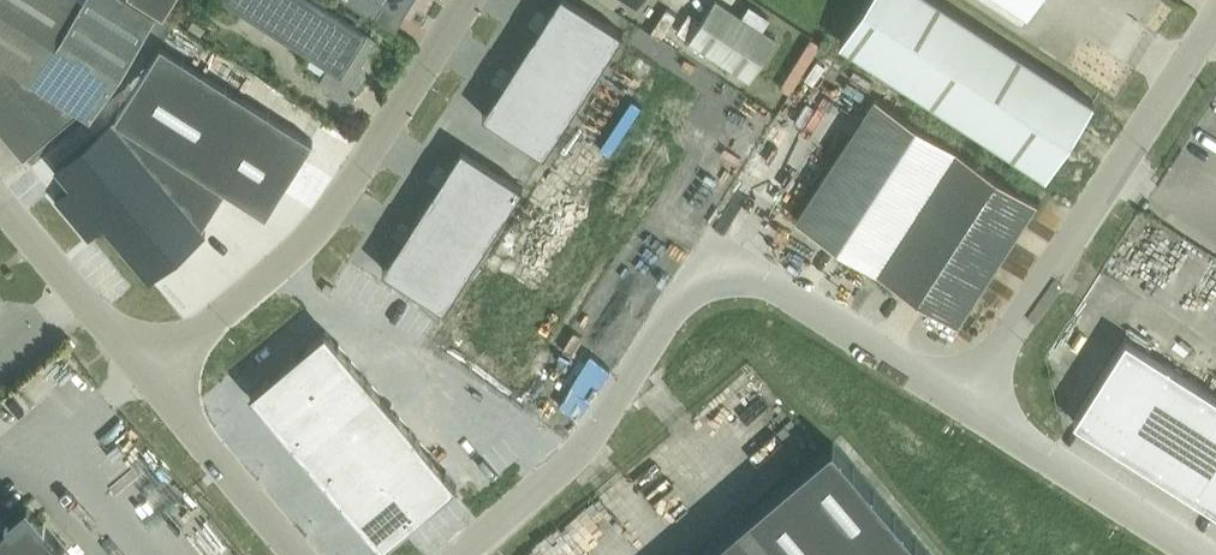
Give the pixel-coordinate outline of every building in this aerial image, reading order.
[(156,21),(123,0),(82,0),(0,0),(0,130),(26,160),(81,113),(92,121),(156,21)] [(172,0),(138,0),(162,15),(172,0)] [(328,68),(321,79),(323,88),(341,100),(350,98),(353,93),(355,94),(357,91),(355,90),(365,75),(363,66),(359,64),(374,40),(311,0),(221,0),(328,68)] [(374,20),(375,19),(384,4),(384,3),(401,14),(410,0),(343,0),(374,20)] [(482,115),(543,154),(622,32),(572,0),(556,0),(482,115)] [(775,39),(714,0),(688,41),(749,80),(775,39)] [(839,42),(1045,176),(1093,103),(935,0),(866,0),(839,42)] [(1027,16),(1037,0),(1002,0),(1027,16)] [(1034,16),(1021,41),(1045,54),(1058,29),(1034,16)] [(1078,30),(1062,49),(1079,64),(1096,45),(1078,30)] [(714,92),(632,39),(442,334),(523,386),(714,92)] [(160,46),(111,122),(200,229),(225,191),(264,215),(311,141),(160,46)] [(875,272),(955,150),(875,98),(796,220),(875,272)] [(111,122),(55,169),(70,187),(55,200),(87,238),(102,225),(148,280),(204,233),(200,229),(111,122)] [(461,147),(382,269),(443,309),(522,187),(461,147)] [(955,150),(875,272),(956,324),(1035,202),(955,150)] [(398,550),(472,487),(340,333),(266,396),(398,550)] [(1073,421),(1215,512),(1215,396),(1125,338),(1073,421)] [(832,443),(823,451),(700,554),(926,554),(832,443)] [(27,492),(3,512),(0,509),(0,554),(80,554),(27,492)]
